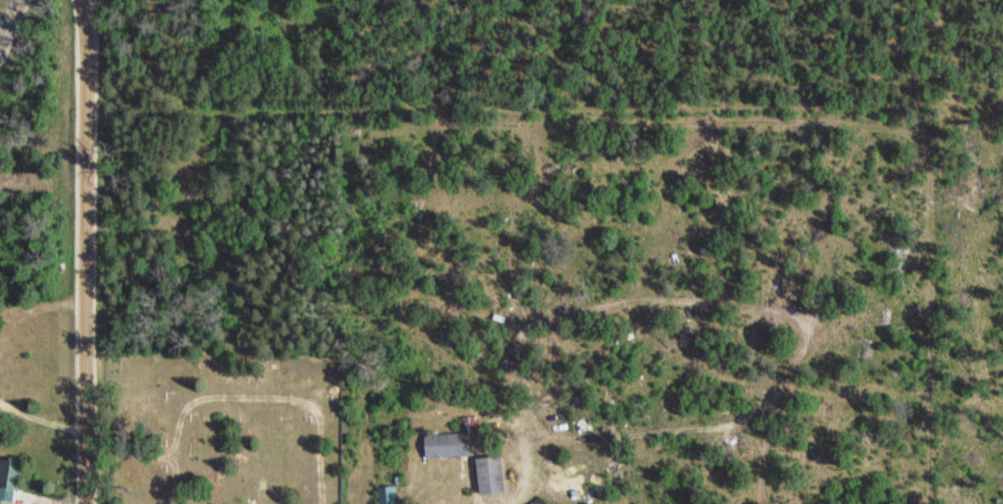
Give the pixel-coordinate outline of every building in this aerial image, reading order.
[(467,434),(424,435),(424,458),(468,458),(467,434)] [(18,460),(0,458),(0,503),(13,503),(18,460)] [(504,492),(501,458),(474,460),(478,495),(504,492)] [(378,486),(378,503),(396,503),(396,486),(378,486)]
